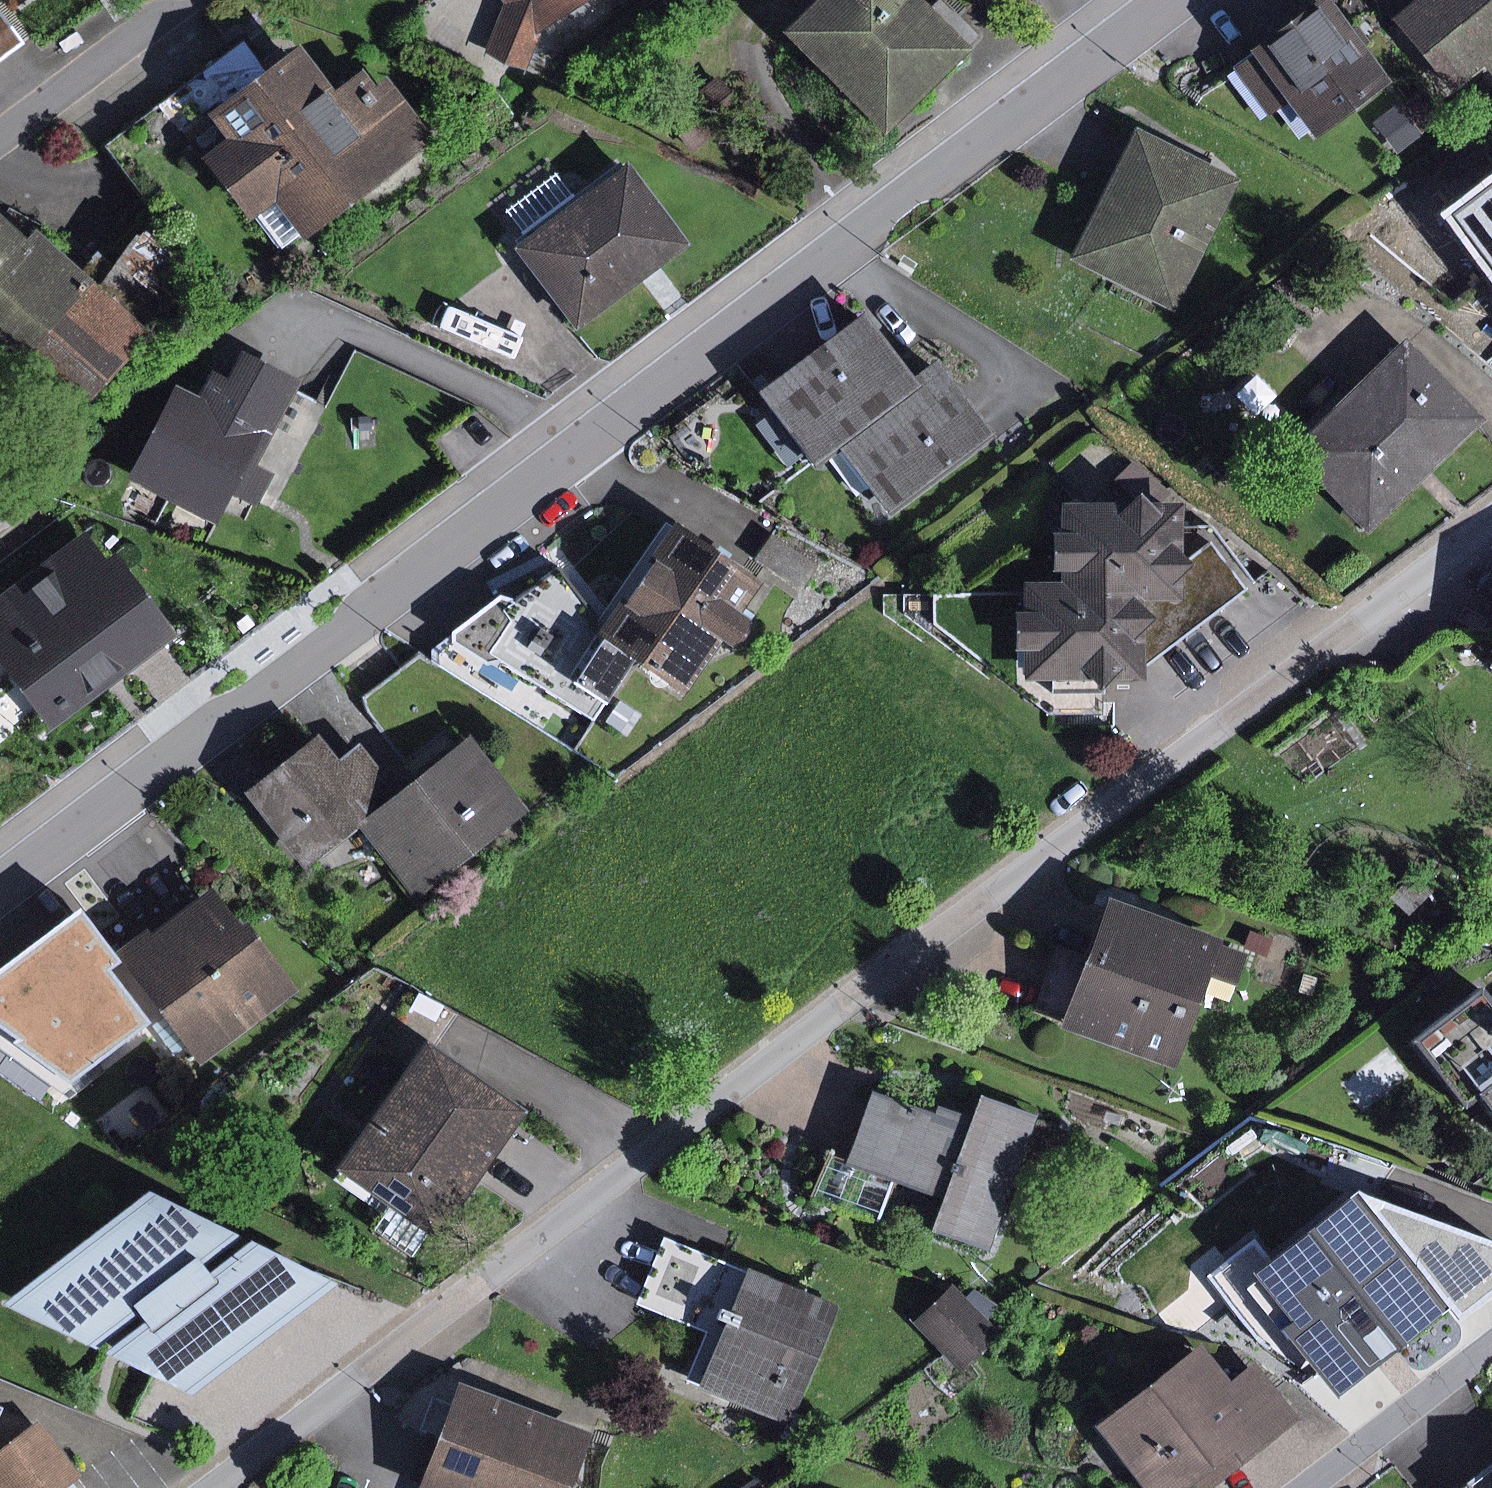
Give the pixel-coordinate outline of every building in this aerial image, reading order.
[(541,25),(574,0),(522,0),(541,25)] [(792,31),(889,122),(967,40),(924,0),(822,0),(792,31)] [(1244,60),(1280,104),(1297,89),(1327,124),(1391,71),(1332,0),(1317,0),(1244,60)] [(1412,10),(1465,75),(1491,53),(1491,0),(1425,0),(1412,10)] [(25,34),(0,4),(0,55),(25,34)] [(304,47),(221,109),(237,131),(211,150),(255,208),(283,187),(309,221),(433,128),(390,70),(375,81),(365,68),(336,90),(304,47)] [(1429,89),(1388,116),(1406,142),(1447,115),(1429,89)] [(1241,177),(1144,129),(1087,245),(1184,293),(1241,177)] [(539,231),(528,239),(582,314),(694,235),(639,158),(585,195),(568,171),(520,205),(539,231)] [(1443,210),(1491,278),(1491,175),(1443,210)] [(71,409),(151,324),(41,222),(30,234),(0,206),(0,343),(71,409)] [(871,302),(766,379),(822,454),(847,435),(926,377),(917,365),(871,302)] [(179,380),(135,467),(218,509),(294,360),(248,337),(232,369),(217,362),(202,392),(179,380)] [(1485,426),(1405,345),(1292,453),(1370,531),(1429,477),(1485,426)] [(926,377),(847,435),(895,500),(999,422),(942,346),(917,365),(926,377)] [(1071,559),(1072,574),(1150,573),(1151,592),(1189,592),(1188,557),(1196,551),(1188,543),(1187,494),(1155,494),(1142,482),(1129,494),(1070,495),(1071,521),(1058,521),(1058,559),(1071,559)] [(676,521),(605,625),(643,648),(692,680),(727,627),(743,637),(755,616),(741,606),(760,572),(676,521)] [(0,596),(0,646),(57,722),(183,626),(123,546),(111,555),(90,528),(0,596)] [(1151,592),(1152,664),(1258,582),(1220,532),(1196,551),(1188,557),(1189,592),(1151,592)] [(605,625),(564,565),(524,595),(514,603),(521,616),(501,646),(602,711),(643,648),(605,625)] [(1072,574),(1036,575),(1036,604),(1023,605),(1023,640),(1035,640),(1036,671),(1095,670),(1107,680),(1120,669),(1145,669),(1152,664),(1151,592),(1150,573),(1072,574)] [(489,651),(501,646),(521,616),(514,603),(524,595),(507,590),(461,625),(462,633),(489,651)] [(406,786),(366,816),(423,889),(536,802),(480,729),(406,786)] [(324,731),(254,786),(312,859),(366,816),(406,786),(367,737),(344,755),(324,731)] [(153,923),(121,946),(207,1060),(308,985),(252,911),(245,916),(219,882),(157,928),(153,923)] [(1228,934),(1118,897),(1098,956),(1066,945),(1055,976),(1046,1002),(1080,1013),(1077,1021),(1183,1056),(1208,983),(1238,994),(1253,950),(1225,940),(1228,934)] [(83,910),(0,972),(0,1027),(19,1041),(13,1045),(73,1077),(150,1022),(109,971),(122,962),(83,910)] [(1483,990),(1418,1042),(1468,1103),(1480,1094),(1491,1084),(1491,1001),(1483,990)] [(533,1109),(431,1039),(347,1161),(449,1231),(533,1109)] [(1480,1094),(1491,1111),(1491,1084),(1480,1094)] [(945,1115),(887,1094),(877,1122),(864,1159),(957,1193),(946,1225),(995,1243),(1042,1114),(991,1095),(983,1116),(949,1103),(945,1115)] [(147,1185),(9,1296),(199,1387),(332,1278),(147,1185)] [(1254,1243),(1210,1277),(1259,1340),(1341,1394),(1452,1309),(1459,1319),(1485,1300),(1491,1295),(1491,1241),(1359,1193),(1272,1265),(1254,1243)] [(847,1299),(679,1237),(657,1297),(728,1323),(706,1382),(804,1418),(847,1299)] [(962,1289),(930,1316),(969,1361),(1001,1334),(962,1289)] [(1110,1424),(1162,1487),(1176,1487),(1197,1471),(1211,1487),(1213,1487),(1306,1413),(1263,1359),(1232,1383),(1204,1349),(1110,1424)] [(468,1378),(424,1487),(573,1487),(597,1428),(468,1378)] [(11,1399),(0,1395),(0,1426),(11,1399)] [(46,1419),(0,1455),(0,1473),(12,1487),(60,1487),(85,1469),(46,1419)] [(1472,1477),(1458,1487),(1491,1487),(1491,1461),(1472,1477)]
